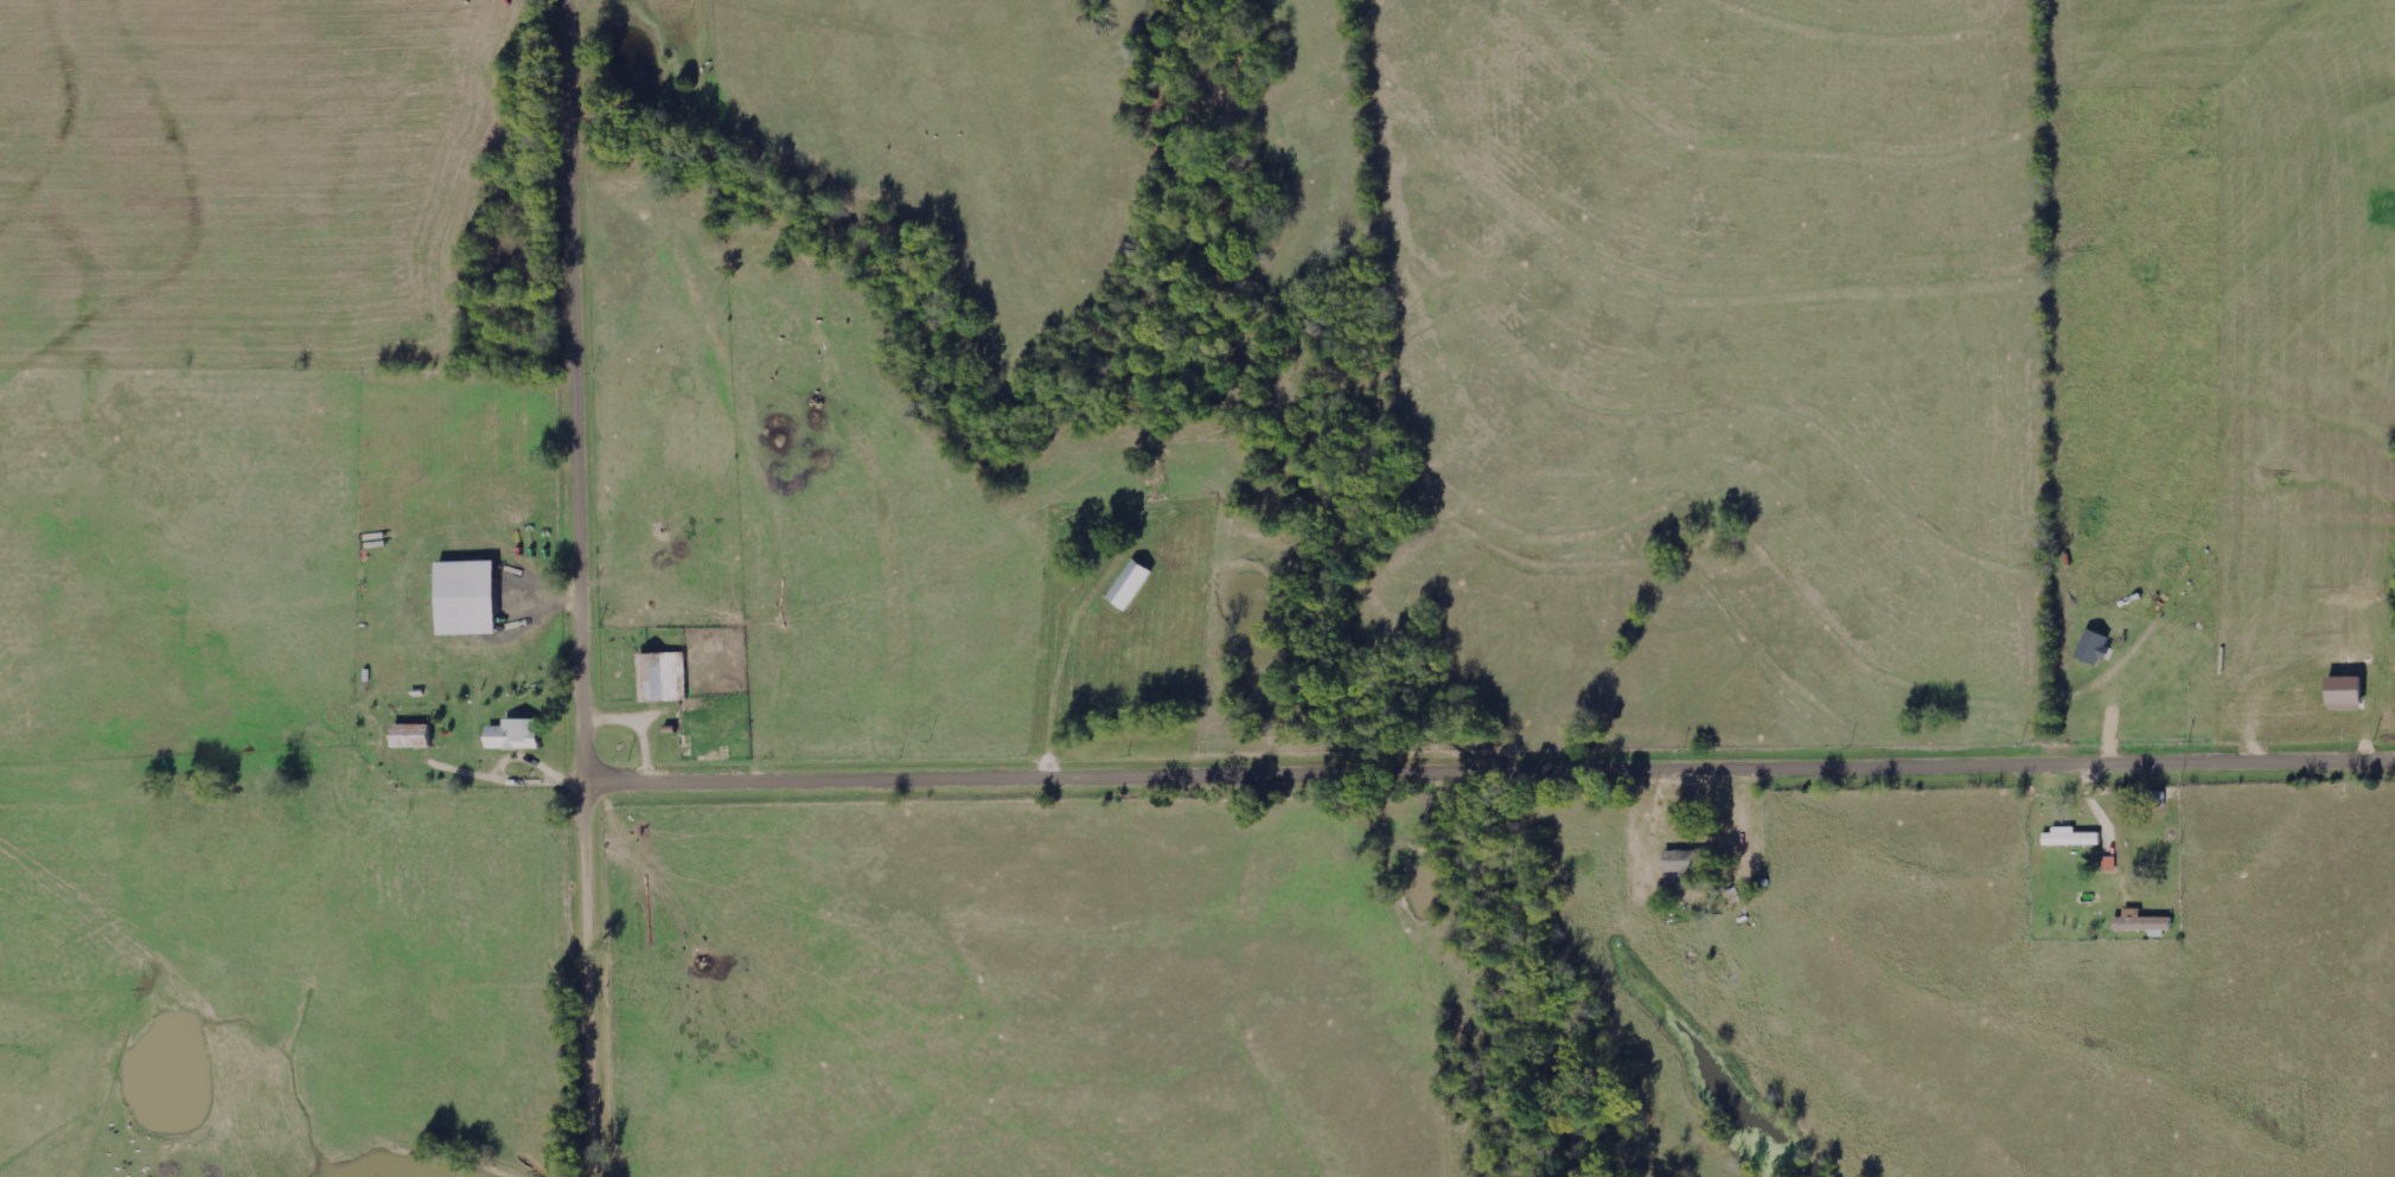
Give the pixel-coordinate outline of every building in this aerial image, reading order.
[(1104,598),(1124,611),(1151,573),(1132,559),(1104,598)] [(492,561),(433,563),(436,636),(495,634),(492,561)] [(2110,638),(2085,629),(2075,658),(2099,667),(2110,638)] [(683,653),(638,654),(640,702),(685,700),(683,653)] [(2361,677),(2325,677),(2325,708),(2360,708),(2361,677)] [(536,719),(501,720),(501,727),(483,727),(483,750),(537,749),(536,719)] [(427,724),(389,725),(389,748),(428,747),(427,724)] [(2098,845),(2098,833),(2073,833),(2073,827),(2051,828),(2051,833),(2042,834),(2042,846),(2098,845)] [(1706,850),(1664,851),(1664,873),(1707,872),(1706,850)] [(2113,857),(2103,857),(2103,870),(2112,870),(2113,857)] [(2139,918),(2139,908),(2121,909),(2122,918),(2113,918),(2113,932),(2171,929),(2170,917),(2139,918)]
